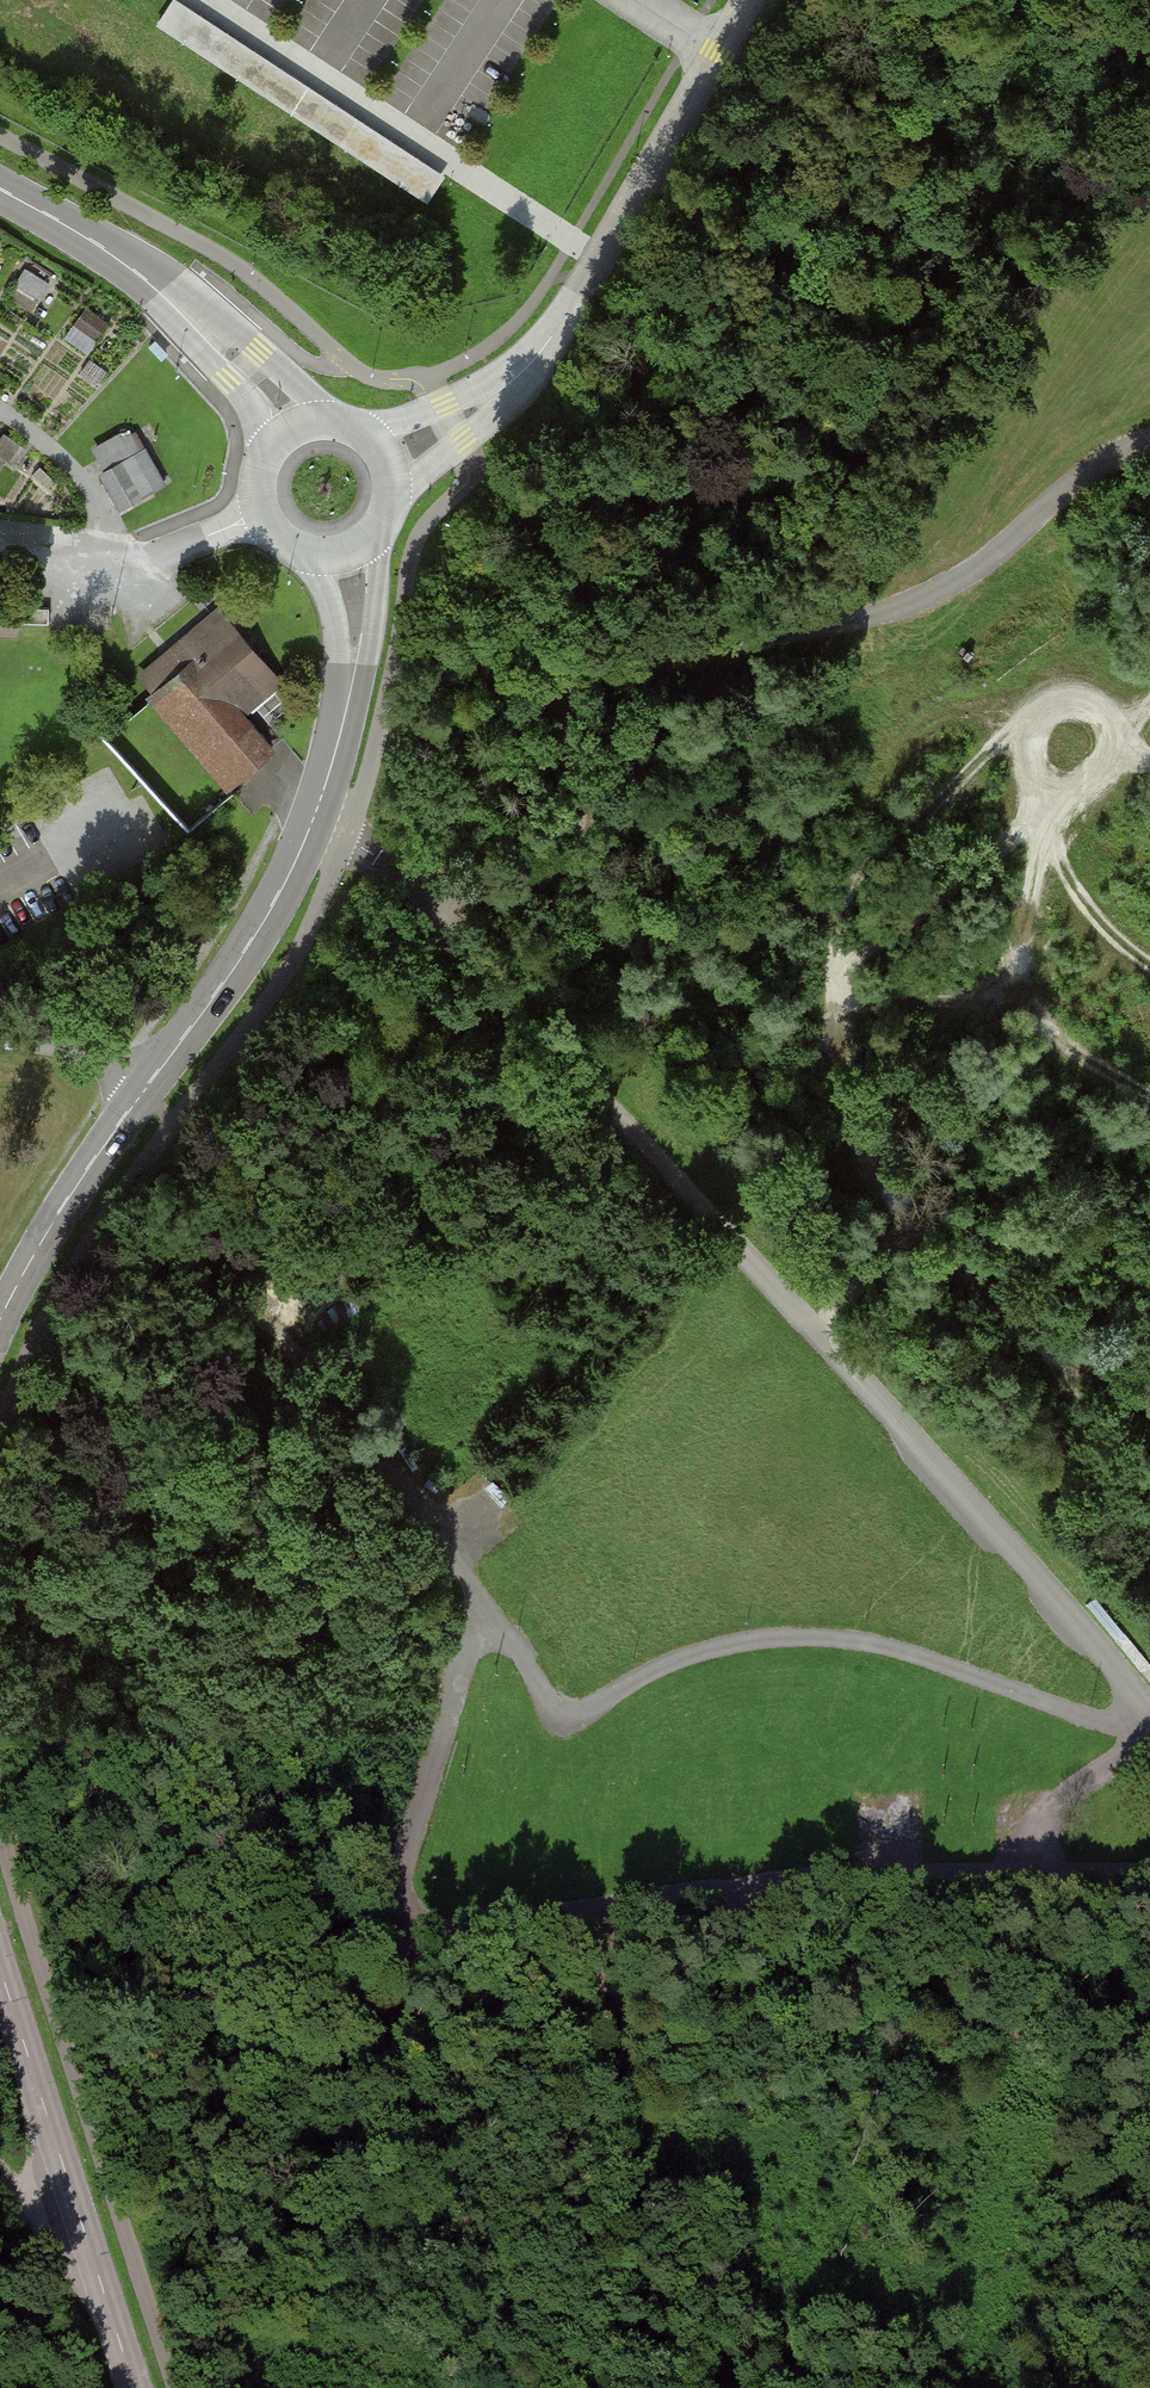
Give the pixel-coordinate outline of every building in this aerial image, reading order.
[(427,201),(445,174),(229,33),(228,34),(176,0),(174,0),(158,24),(212,59),(211,60),(427,201)] [(84,311),(71,337),(95,348),(107,322),(84,311)] [(155,340),(148,346),(161,360),(168,354),(155,340)] [(115,512),(166,485),(147,449),(139,453),(128,433),(95,450),(106,472),(96,477),(115,512)] [(36,609),(16,608),(15,623),(36,624),(36,609)] [(280,689),(215,614),(137,681),(154,700),(233,791),(279,752),(248,716),(280,689)] [(124,724),(111,739),(125,751),(139,736),(124,724)] [(187,827),(203,815),(181,784),(165,796),(187,827)]
